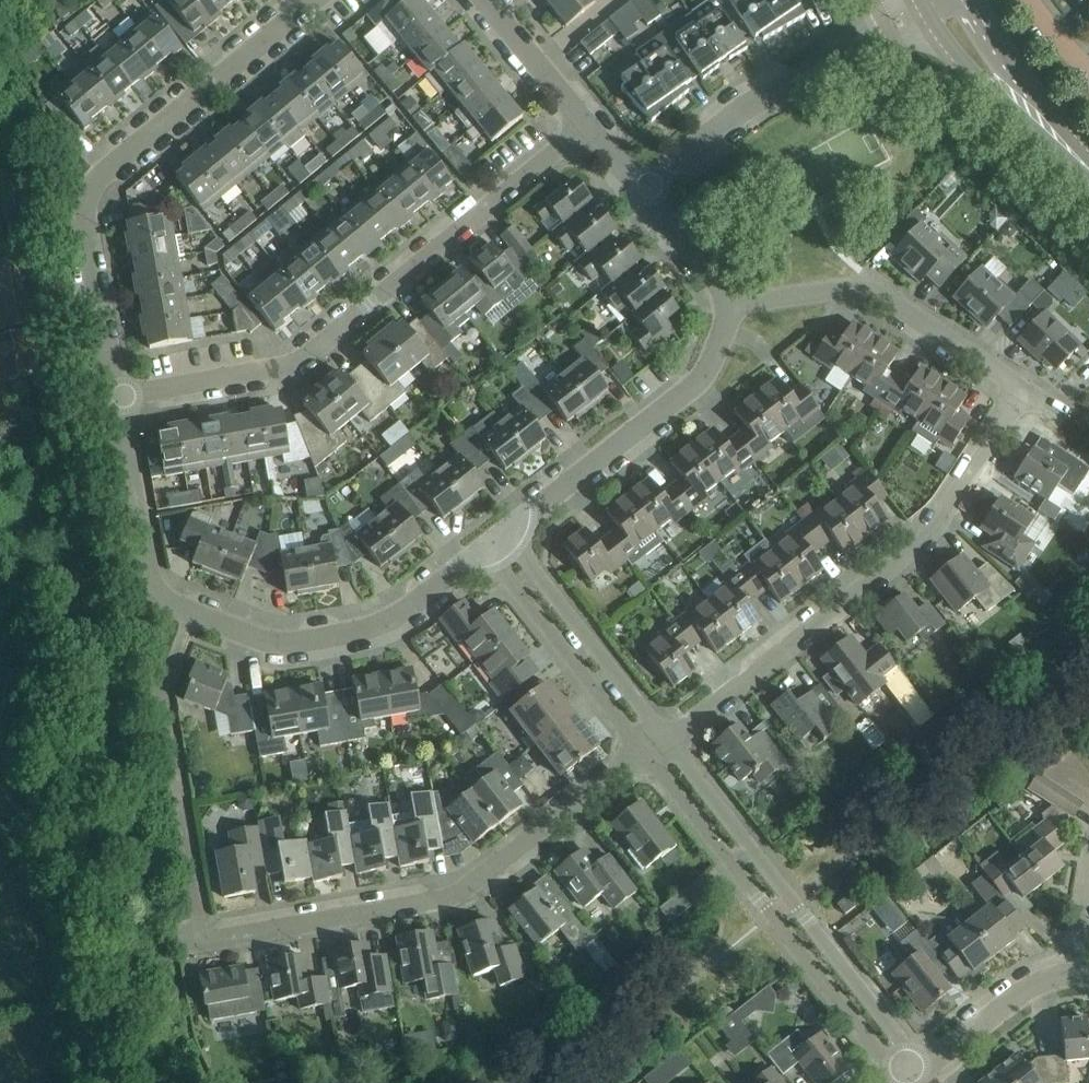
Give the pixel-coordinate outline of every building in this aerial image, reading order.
[(63,19),(72,11),(63,0),(46,0),(63,19)] [(113,0),(99,0),(97,2),(103,9),(114,1),(113,0)] [(194,0),(163,0),(154,7),(163,18),(177,35),(187,27),(193,34),(205,24),(208,27),(213,23),(194,0)] [(213,23),(217,20),(214,16),(226,7),(221,0),(194,0),(213,23)] [(400,38),(430,13),(420,0),(384,0),(367,15),(392,45),(400,38)] [(562,0),(544,0),(552,9),(562,0)] [(552,9),(566,26),(595,2),(593,0),(562,0),(552,9)] [(649,0),(633,0),(631,1),(647,25),(660,16),(649,0)] [(739,39),(721,12),(719,10),(724,6),(719,0),(708,0),(689,14),(697,25),(722,61),(727,58),(728,60),(746,49),(739,39)] [(780,30),(760,0),(733,0),(729,3),(731,5),(721,12),(739,39),(749,32),(754,39),(760,35),(763,40),(780,30)] [(778,27),(783,24),(786,27),(804,17),(796,0),(760,0),(778,27)] [(631,1),(620,10),(632,28),(644,20),(631,1)] [(75,20),(81,27),(92,19),(85,11),(75,20)] [(135,26),(163,60),(174,51),(176,53),(182,49),(151,12),(135,26)] [(445,31),(430,13),(400,38),(415,56),(445,31)] [(618,32),(608,19),(601,25),(579,42),(589,55),(612,37),(618,32)] [(71,36),(81,27),(75,20),(64,28),(71,36)] [(675,40),(676,43),(702,80),(718,67),(717,65),(722,61),(697,25),(675,40)] [(135,26),(119,39),(149,76),(153,72),(151,70),(163,60),(135,26)] [(460,48),(463,46),(462,45),(459,48),(445,31),(415,56),(429,73),(424,77),(424,78),(460,48)] [(50,33),(39,42),(46,50),(56,41),(50,33)] [(149,76),(119,39),(102,53),(130,87),(142,77),(144,80),(149,76)] [(36,57),(46,50),(39,42),(30,49),(36,57)] [(643,62),(672,105),(688,92),(684,88),(690,83),(685,76),(695,70),(702,80),(676,43),(667,49),(665,47),(643,62)] [(119,96),(130,87),(102,53),(95,44),(89,48),(91,51),(81,59),(117,103),(121,99),(119,96)] [(324,51),(320,55),(350,91),(367,77),(352,61),(338,44),(326,54),(324,51)] [(424,78),(439,95),(478,63),(463,46),(460,48),(424,78)] [(350,91),(320,55),(315,58),(317,61),(306,71),(334,105),(350,91)] [(112,107),(117,103),(81,59),(80,60),(86,67),(70,80),(98,113),(109,104),(112,107)] [(651,122),(672,105),(643,62),(620,78),(625,84),(620,89),(651,122)] [(394,63),(385,70),(390,75),(398,68),(394,63)] [(478,63),(439,95),(439,96),(448,89),(462,106),(454,112),(454,113),(492,81),(478,63)] [(383,82),(390,75),(385,70),(381,65),(374,71),(383,82)] [(292,78),(287,81),(317,118),(334,105),(306,71),(294,80),(292,78)] [(383,82),(392,93),(399,87),(390,75),(383,82)] [(86,123),(98,113),(70,80),(53,94),(55,96),(45,105),(70,135),(80,126),(84,130),(89,126),(86,123)] [(285,88),(273,97),(301,131),(317,118),(287,81),(282,85),(285,88)] [(507,99),(492,81),(454,113),(469,130),(507,99)] [(400,103),(412,117),(421,110),(410,96),(400,103)] [(259,104),(255,108),(285,145),(285,144),(289,149),(305,136),(301,132),(301,131),(273,97),(261,107),(259,104)] [(507,99),(469,130),(465,133),(473,142),(484,133),(492,142),(522,117),(507,99)] [(380,106),(369,114),(375,122),(386,114),(380,106)] [(285,145),(255,108),(250,112),(252,115),(241,124),(269,158),(285,145)] [(433,124),(421,110),(412,117),(427,135),(434,129),(431,125),(433,124)] [(365,131),(375,122),(369,114),(358,123),(365,131)] [(390,118),(379,127),(386,135),(396,126),(390,118)] [(253,171),(269,158),(241,124),(229,134),(227,131),(222,135),(253,171)] [(386,135),(379,127),(369,136),(375,143),(386,135)] [(443,140),(434,129),(427,135),(436,146),(443,140)] [(347,132),(337,141),(343,149),(354,140),(347,132)] [(416,154),(408,162),(438,198),(442,194),(440,191),(452,181),(425,148),(427,146),(416,133),(406,141),(416,154)] [(236,185),(253,171),(222,135),(218,138),(220,141),(208,151),(236,185)] [(332,158),(343,149),(337,141),(326,150),(332,158)] [(471,165),(453,143),(441,153),(459,175),(471,165)] [(347,154),(353,161),(357,165),(367,157),(358,145),(347,154)] [(194,158),(190,161),(220,198),(236,185),(208,151),(196,160),(194,158)] [(315,159),(304,168),(311,176),(321,167),(327,162),(320,154),(315,159)] [(347,154),(336,162),(343,170),(353,161),(347,154)] [(203,212),(220,198),(190,161),(185,165),(188,168),(175,178),(189,195),(203,212)] [(408,162),(392,175),(419,208),(431,199),(433,202),(438,198),(408,162)] [(321,188),(337,175),(331,167),(314,180),(321,188)] [(311,176),(304,168),(294,177),(300,184),(311,176)] [(392,175),(375,188),(405,225),(410,221),(407,218),(419,208),(392,175)] [(314,180),(304,189),(310,197),(321,188),(314,180)] [(553,212),(561,223),(562,223),(578,210),(579,211),(591,201),(574,181),(555,196),(553,194),(533,210),(543,221),(553,212)] [(282,186),(272,194),(278,202),(289,193),(282,186)] [(400,228),(405,225),(375,188),(359,201),(387,235),(398,226),(400,228)] [(278,202),(272,194),(261,203),(268,211),(278,202)] [(305,201),(298,194),(282,207),(288,215),(305,201)] [(375,245),(387,235),(359,201),(343,215),(373,251),(377,247),(375,245)] [(127,245),(173,237),(170,215),(164,216),(162,203),(128,209),(131,222),(127,223),(129,239),(126,239),(127,245)] [(282,207),(266,220),(272,228),(288,215),(282,207)] [(989,226),(997,232),(1009,219),(995,207),(988,213),(989,226)] [(562,223),(561,223),(551,231),(567,251),(577,242),(586,253),(587,253),(608,236),(615,230),(599,210),(587,220),(579,211),(578,210),(562,223)] [(239,221),(246,229),(256,220),(250,212),(239,221)] [(966,258),(940,234),(936,239),(922,227),(926,223),(915,213),(892,237),(901,245),(890,256),(919,283),(926,275),(939,287),(966,258)] [(343,215),(327,228),(354,262),(366,252),(368,255),(373,251),(343,215)] [(208,229),(197,216),(190,221),(198,231),(208,229)] [(250,234),(256,241),(272,228),(266,220),(250,234)] [(246,229),(239,221),(229,230),(235,238),(246,229)] [(1000,231),(1009,239),(1017,231),(1009,222),(1000,231)] [(343,271),(354,262),(327,228),(310,242),(340,278),(345,274),(343,271)] [(501,236),(511,248),(520,259),(530,250),(525,245),(511,228),(501,236)] [(250,234),(239,242),(245,250),(256,241),(250,234)] [(180,236),(173,237),(127,245),(128,251),(132,250),(134,265),(177,258),(183,256),(180,236)] [(616,246),(608,236),(587,253),(586,253),(576,261),(592,280),(602,272),(611,283),(627,270),(628,270),(640,260),(623,240),(616,246)] [(218,239),(205,249),(216,253),(224,247),(218,239)] [(310,242),(294,255),(322,288),(333,279),(336,282),(340,278),(310,242)] [(470,262),(480,274),(502,300),(533,275),(520,259),(511,248),(500,257),(490,245),(470,262)] [(229,264),(240,255),(233,247),(223,256),(229,264)] [(216,253),(205,249),(208,266),(218,264),(216,253)] [(310,298),(322,288),(294,255),(278,268),(308,305),(312,301),(310,298)] [(177,258),(134,265),(137,280),(133,281),(134,287),(181,278),(177,258)] [(17,259),(0,262),(0,329),(29,324),(17,259)] [(303,309),(308,305),(278,268),(262,282),(289,315),(301,306),(303,309)] [(986,327),(1001,311),(1013,298),(1007,293),(1010,290),(998,279),(995,282),(980,269),(969,281),(954,298),(986,327)] [(480,274),(470,282),(460,270),(440,286),(464,314),(475,305),(483,315),(502,300),(480,274)] [(625,321),(632,316),(661,292),(662,293),(664,290),(648,270),(636,280),(628,270),(627,270),(611,283),(600,291),(625,321)] [(1063,270),(1046,288),(1059,300),(1062,297),(1075,282),(1071,278),(1063,270)] [(211,285),(217,293),(229,285),(222,277),(211,285)] [(139,292),(142,307),(185,299),(181,278),(134,287),(135,292),(139,292)] [(1019,292),(1031,304),(1043,291),(1030,279),(1019,292)] [(278,325),(289,315),(262,282),(245,295),(261,315),(275,332),(280,327),(278,325)] [(217,293),(232,312),(243,303),(229,285),(217,293)] [(468,319),(464,314),(440,286),(421,302),(431,314),(421,323),(422,325),(448,358),(441,350),(461,334),(457,328),(468,319)] [(1043,291),(1031,304),(1039,311),(1051,299),(1043,291)] [(661,292),(632,316),(641,326),(631,335),(633,337),(647,353),(673,332),(665,322),(677,312),(662,293),(661,292)] [(188,320),(185,299),(142,307),(144,321),(141,322),(142,328),(188,320)] [(261,324),(243,303),(232,312),(236,333),(248,331),(250,334),(261,324)] [(1080,345),(1045,312),(1043,314),(1033,325),(1018,340),(1031,353),(1034,349),(1056,371),(1071,355),(1080,345)] [(192,341),(188,320),(142,328),(143,334),(146,333),(149,349),(192,341)] [(430,373),(448,358),(422,325),(411,334),(402,323),(396,328),(393,325),(379,336),(409,372),(420,362),(430,373)] [(823,343),(813,358),(825,366),(831,370),(833,365),(850,376),(875,338),(853,323),(842,339),(840,342),(829,335),(831,332),(830,331),(823,343)] [(581,333),(592,348),(603,339),(592,325),(581,333)] [(22,328),(1,332),(9,377),(31,373),(31,371),(37,370),(31,331),(30,329),(23,330),(22,328)] [(409,372),(379,336),(366,347),(369,351),(363,356),(372,366),(361,375),(388,408),(406,392),(397,381),(409,372)] [(804,352),(813,358),(823,343),(813,337),(804,352)] [(898,353),(875,338),(850,376),(872,390),(869,395),(881,403),(897,379),(885,372),(898,353)] [(582,359),(562,374),(589,409),(602,399),(600,396),(608,390),(595,373),(605,365),(584,339),(573,348),(582,359)] [(488,352),(487,361),(492,368),(501,361),(491,349),(488,352)] [(908,387),(897,379),(881,403),(876,412),(885,418),(891,409),(893,411),(896,406),(918,421),(943,382),(921,367),(908,387)] [(370,422),(388,408),(361,375),(351,383),(342,372),(336,377),(334,374),(320,386),(349,421),(361,411),(370,422)] [(589,409),(562,374),(542,389),(534,378),(522,387),(543,413),(553,405),(566,422),(574,416),(576,419),(589,409)] [(777,379),(755,395),(784,432),(804,416),(807,420),(820,410),(800,385),(799,386),(801,389),(791,397),(777,379)] [(966,397),(943,382),(918,421),(911,431),(934,446),(938,440),(950,448),(968,420),(956,412),(966,397)] [(309,419),(296,423),(309,458),(314,469),(346,442),(337,431),(349,421),(320,386),(306,397),(309,400),(303,405),(312,416),(309,419)] [(532,421),(543,413),(522,387),(511,396),(520,407),(500,423),(527,457),(540,447),(538,444),(546,438),(532,421)] [(763,448),(784,432),(755,395),(734,412),(748,430),(738,439),(755,461),(766,452),(763,448)] [(284,463),(309,458),(296,423),(284,426),(282,411),(266,414),(265,410),(259,411),(268,458),(264,458),(266,470),(274,469),(271,457),(282,455),(284,463)] [(254,416),(239,418),(247,461),(264,458),(268,458),(259,411),(254,412),(254,416)] [(527,457),(500,423),(491,412),(460,436),(480,461),(491,453),(505,470),(512,464),(514,467),(527,457)] [(247,461),(239,418),(225,421),(224,417),(218,418),(226,465),(222,466),(224,477),(232,476),(230,464),(247,461)] [(213,423),(198,426),(205,469),(222,466),(226,465),(218,418),(212,419),(213,423)] [(183,425),(177,426),(185,472),(205,469),(198,426),(183,428),(183,425)] [(185,472),(177,426),(171,427),(172,430),(156,433),(159,449),(146,451),(151,478),(185,472)] [(755,461),(738,439),(727,447),(713,429),(691,446),(720,482),(740,466),(743,470),(755,461)] [(436,467),(435,467),(465,505),(478,495),(476,493),(484,487),(470,469),(480,461),(460,436),(449,445),(458,456),(438,471),(436,467)] [(720,482),(691,446),(670,462),(684,480),(674,489),(691,511),(702,502),(699,498),(720,482)] [(1013,478),(1032,491),(1047,501),(1057,485),(1073,496),(1088,472),(1088,468),(1077,461),(1059,449),(1052,460),(1034,447),(1033,449),(1013,478)] [(387,451),(379,457),(387,467),(395,461),(387,451)] [(934,466),(945,473),(954,458),(944,451),(934,466)] [(863,465),(851,474),(856,480),(867,471),(863,465)] [(452,515),(465,505),(435,467),(423,477),(417,470),(398,484),(418,510),(429,501),(442,519),(450,512),(452,515)] [(276,481),(274,469),(266,470),(268,482),(276,481)] [(858,484),(837,501),(866,537),(887,520),(873,501),(883,494),(885,497),(887,496),(867,471),(856,480),(855,480),(858,484)] [(232,476),(224,477),(227,489),(234,488),(232,476)] [(679,520),(691,511),(674,489),(663,497),(649,479),(627,496),(655,532),(676,516),(679,520)] [(408,518),(418,510),(398,484),(379,499),(388,510),(376,520),(403,554),(416,544),(413,542),(422,535),(408,518)] [(199,490),(192,491),(194,504),(202,503),(199,490)] [(170,508),(194,504),(192,491),(167,496),(170,508)] [(655,532),(627,496),(606,512),(620,530),(609,539),(627,561),(631,566),(663,541),(655,532)] [(1032,520),(1018,511),(1000,499),(980,528),(991,535),(983,547),(1017,569),(1033,544),(1021,536),(1032,520)] [(844,553),(866,537),(837,501),(817,517),(814,512),(802,521),(820,544),(830,535),(844,553)] [(808,505),(796,514),(802,521),(814,512),(808,505)] [(215,576),(231,536),(208,526),(211,517),(198,512),(192,513),(183,537),(200,543),(192,564),(201,567),(200,571),(215,576)] [(347,523),(338,529),(351,561),(366,549),(380,568),(388,561),(390,564),(403,554),(376,520),(356,535),(347,523)] [(809,552),(820,544),(802,521),(791,530),(794,535),(773,551),(802,587),(823,570),(809,552)] [(305,549),(313,593),(329,590),(328,586),(338,585),(334,563),(351,561),(338,529),(327,531),(328,536),(323,537),(319,540),(320,547),(305,549)] [(615,570),(627,561),(609,539),(599,547),(584,529),(562,546),(570,555),(566,558),(575,569),(578,566),(591,582),(612,566),(615,570)] [(254,545),(231,536),(215,576),(230,582),(231,579),(241,583),(249,563),(265,569),(268,535),(259,532),(254,545)] [(297,595),(313,593),(305,549),(280,554),(277,534),(268,535),(265,569),(282,566),(286,594),(297,592),(297,595)] [(744,567),(738,572),(755,594),(766,585),(769,589),(780,603),(802,587),(773,551),(764,539),(755,547),(744,555),(750,563),(744,567)] [(1014,591),(1002,578),(986,563),(976,572),(963,555),(931,580),(956,612),(974,598),(986,612),(1014,591)] [(740,561),(734,566),(738,572),(744,567),(740,561)] [(703,593),(709,601),(738,637),(759,620),(745,602),(755,594),(738,572),(727,581),(730,585),(725,588),(719,581),(703,593)] [(1015,584),(1028,596),(1036,588),(1023,575),(1015,584)] [(640,580),(628,590),(635,599),(647,590),(640,580)] [(943,625),(941,621),(927,604),(917,612),(904,596),(876,617),(890,635),(897,630),(907,642),(919,633),(924,640),(943,625)] [(674,622),(691,644),(702,635),(716,654),(738,637),(709,601),(689,617),(686,613),(674,622)] [(478,660),(510,635),(493,613),(479,624),(463,603),(441,620),(451,633),(458,642),(461,639),(478,660)] [(691,644),(674,622),(663,631),(666,635),(645,651),(652,660),(648,663),(657,674),(660,672),(673,688),(695,670),(681,652),(691,644)] [(527,656),(510,635),(478,660),(494,681),(490,683),(502,699),(531,677),(519,662),(527,656)] [(850,637),(822,660),(832,672),(826,677),(825,681),(834,693),(838,693),(844,688),(858,706),(875,692),(877,694),(889,684),(907,708),(920,698),(896,668),(895,668),(891,663),(878,646),(865,656),(850,637)] [(959,641),(952,647),(955,650),(963,661),(971,656),(959,641)] [(254,731),(251,715),(248,695),(232,698),(232,699),(221,695),(228,676),(195,663),(187,683),(190,684),(184,700),(213,712),(218,737),(254,731)] [(411,668),(382,674),(389,717),(406,714),(407,722),(430,717),(430,715),(426,694),(416,696),(411,668)] [(373,720),(389,717),(382,674),(353,679),(358,706),(341,709),(347,742),(365,738),(363,730),(375,728),(373,720)] [(510,713),(535,745),(570,718),(562,707),(565,705),(548,683),(510,713)] [(347,742),(341,709),(340,700),(323,703),(320,685),(292,690),(300,734),(317,731),(320,747),(347,742)] [(300,734),(292,690),(264,695),(268,712),(251,715),(254,731),(259,758),(286,753),(284,737),(300,734)] [(823,741),(849,721),(848,719),(834,702),(824,710),(810,692),(795,703),(787,693),(771,705),(785,722),(800,742),(815,730),(823,741)] [(465,732),(475,725),(467,715),(454,699),(440,710),(461,736),(465,732)] [(473,710),(467,715),(475,725),(485,717),(483,714),(481,711),(473,710)] [(578,728),(570,718),(535,745),(560,777),(598,747),(581,725),(578,728)] [(475,725),(465,732),(472,741),(482,733),(475,725)] [(759,784),(773,773),(786,763),(761,732),(749,742),(737,726),(712,745),(741,781),(751,774),(759,784)] [(483,781),(470,791),(497,825),(521,807),(511,794),(523,786),(497,752),(475,770),(483,781)] [(1038,774),(1028,789),(1043,798),(1052,784),(1038,774)] [(451,790),(432,793),(441,843),(453,841),(464,832),(474,844),(497,825),(470,791),(459,800),(451,790)] [(1041,842),(1022,857),(1043,883),(1063,868),(1051,853),(1064,843),(1054,830),(1071,817),(1073,818),(1083,803),(1064,791),(1063,791),(1054,805),(1041,815),(1045,820),(1032,831),(1041,842)] [(390,815),(398,857),(400,867),(432,862),(430,851),(442,849),(441,843),(432,793),(432,792),(410,796),(412,812),(390,815)] [(250,794),(236,797),(239,811),(253,809),(250,794)] [(658,853),(672,842),(641,801),(611,824),(612,825),(615,823),(633,846),(630,848),(645,869),(660,857),(658,853)] [(372,833),(350,837),(356,875),(385,870),(383,859),(398,857),(390,815),(388,804),(367,807),(372,833)] [(306,841),(313,883),(342,878),(340,867),(354,865),(356,875),(350,837),(345,811),(324,815),(328,841),(307,845),(306,840),(306,841)] [(312,883),(313,883),(306,841),(283,844),(279,818),(257,822),(258,828),(264,861),(267,876),(282,873),(284,884),(312,879),(312,883)] [(264,861),(258,828),(229,833),(232,851),(216,854),(224,898),(255,892),(250,864),(264,861)] [(583,849),(556,871),(569,888),(584,907),(601,894),(613,909),(636,892),(623,875),(610,884),(594,864),(583,849)] [(978,866),(982,870),(1003,898),(1014,889),(1022,899),(1043,883),(1022,857),(1008,868),(996,852),(978,866)] [(932,857),(922,865),(933,878),(943,870),(932,857)] [(937,883),(933,878),(922,865),(912,873),(926,891),(937,883)] [(988,907),(968,923),(994,956),(1015,939),(1012,936),(1025,925),(1003,898),(982,870),(985,874),(971,885),(988,907)] [(711,891),(700,877),(659,909),(669,923),(711,891)] [(545,900),(536,889),(509,910),(537,947),(559,930),(577,953),(595,939),(570,907),(557,890),(545,900)] [(837,904),(845,914),(855,907),(847,896),(837,904)] [(883,920),(897,909),(887,896),(873,907),(883,920)] [(500,950),(490,920),(457,931),(473,977),(498,969),(504,986),(525,979),(514,946),(500,950)] [(973,972),(994,956),(968,923),(948,939),(942,931),(928,942),(957,979),(970,969),(973,972)] [(940,959),(917,929),(899,943),(912,959),(892,975),(922,1013),(949,991),(930,966),(940,959)] [(437,969),(431,933),(397,939),(400,961),(405,984),(424,981),(427,1000),(458,994),(456,987),(452,966),(437,969)] [(333,950),(337,972),(340,989),(358,986),(360,998),(363,1013),(394,1008),(391,992),(388,978),(384,956),(364,960),(361,945),(333,950)] [(591,958),(590,959),(603,975),(604,974),(615,965),(615,964),(603,949),(591,958)] [(306,982),(301,956),(267,962),(274,1001),(298,998),(300,1009),(330,1004),(325,978),(306,982)] [(243,973),(242,966),(200,974),(206,1007),(208,1006),(210,1020),(264,1011),(261,992),(257,970),(243,973)] [(748,1003),(733,1014),(740,1024),(755,1012),(748,1003)] [(740,1024),(733,1014),(717,1026),(739,1054),(754,1042),(740,1024)] [(1086,1018),(1060,1021),(1064,1055),(1051,1056),(1054,1082),(1068,1082),(1065,1062),(1088,1059),(1088,1046),(1086,1018)] [(797,1030),(766,1055),(782,1075),(799,1062),(816,1082),(833,1082),(850,1070),(821,1034),(823,1033),(822,1032),(807,1043),(797,1030)] [(654,1070),(664,1082),(667,1082),(692,1063),(680,1049),(654,1070)] [(1008,1082),(1054,1082),(1051,1056),(1036,1058),(1027,1066),(1017,1054),(998,1070),(1008,1082)] [(771,1068),(752,1082),(782,1082),(771,1068)] [(998,1070),(981,1082),(1008,1082),(998,1070)] [(223,1079),(223,1082),(241,1082),(242,1082),(241,1076),(236,1074),(227,1076),(223,1079)]
